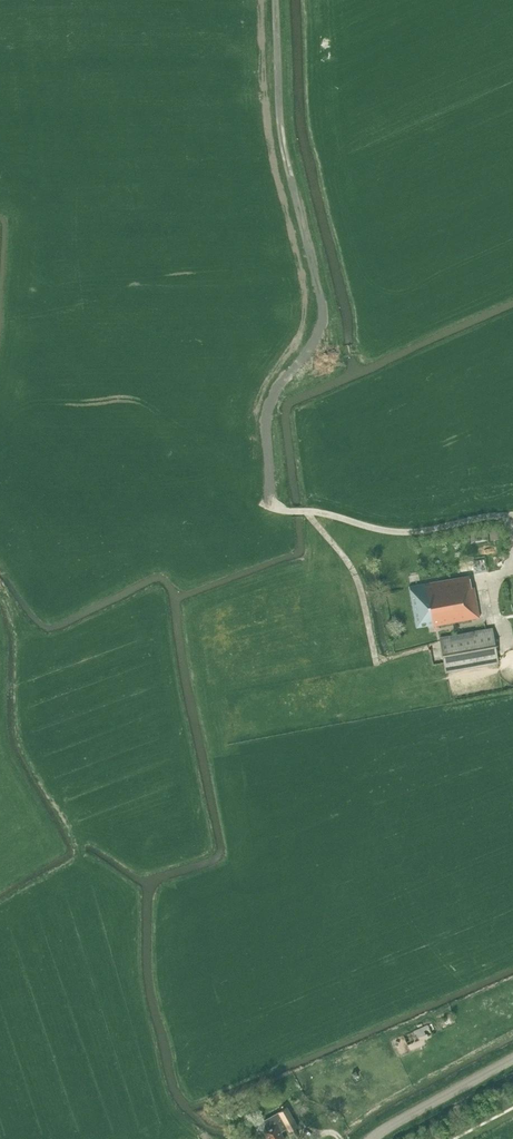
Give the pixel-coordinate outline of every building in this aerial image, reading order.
[(474,571),(486,569),(484,557),(472,560),(474,571)] [(473,631),(472,628),(485,626),(481,604),(477,605),(474,586),(472,586),(470,574),(409,585),(416,626),(428,624),(428,625),(447,622),(449,635),(440,636),(446,672),(498,662),(492,627),(473,631)] [(404,1035),(408,1046),(457,1024),(452,1014),(404,1035)] [(275,1106),(278,1112),(283,1109),(280,1103),(275,1106)] [(266,1122),(264,1127),(266,1130),(264,1131),(268,1138),(284,1138),(285,1138),(281,1131),(287,1127),(289,1130),(298,1126),(287,1107),(283,1109),(278,1112),(264,1120),(266,1122)]
